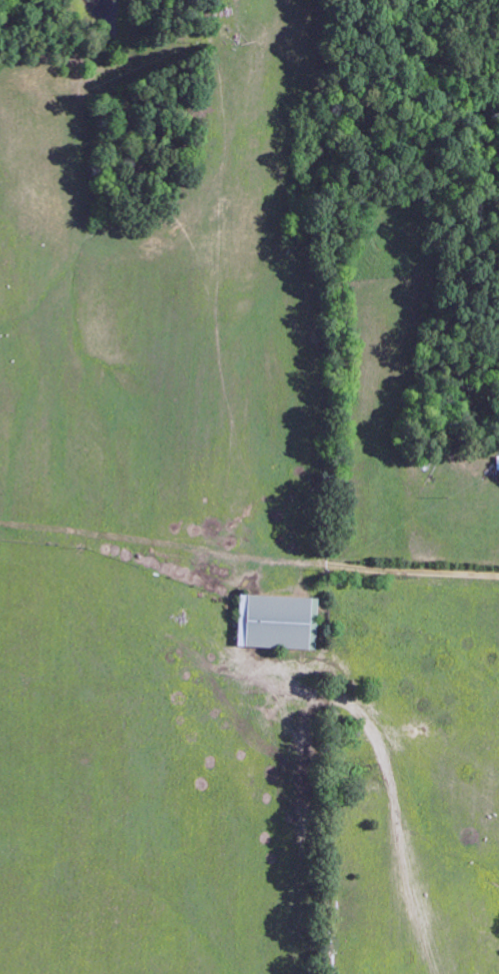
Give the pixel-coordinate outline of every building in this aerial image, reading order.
[(234,649),(314,651),(315,600),(236,597),(234,649)]
